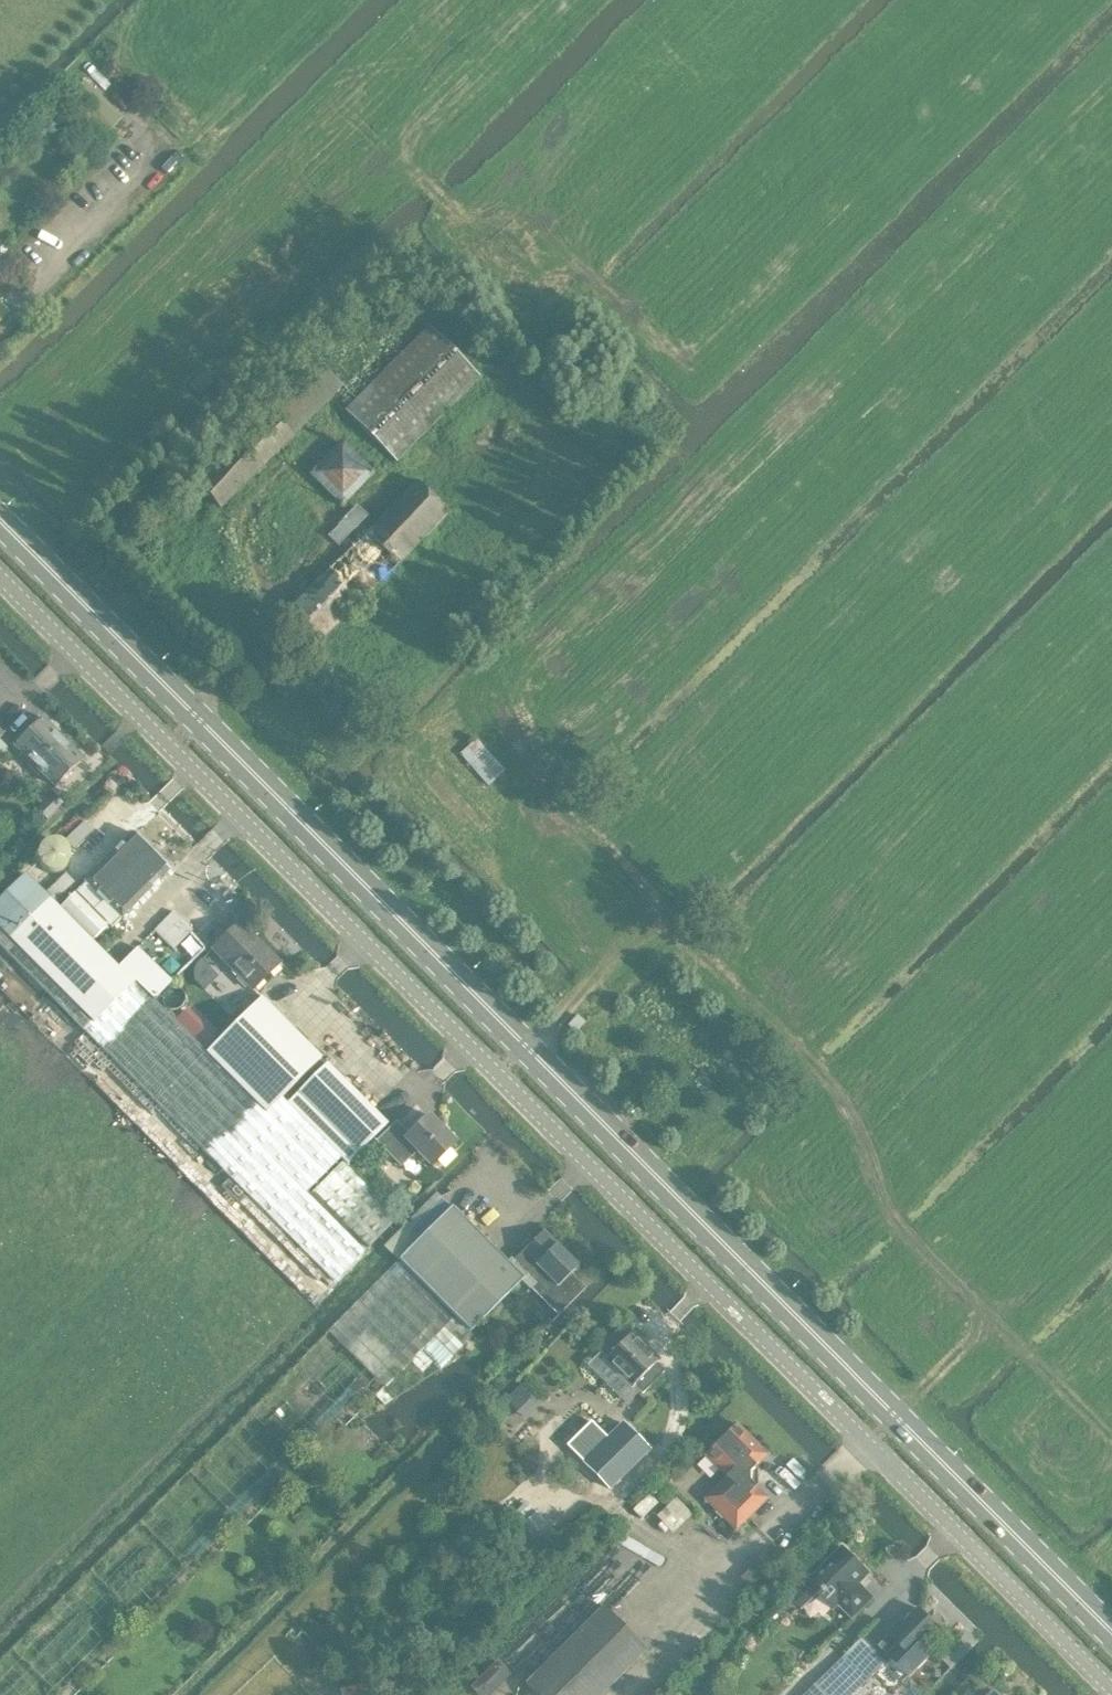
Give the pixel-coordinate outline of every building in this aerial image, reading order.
[(8,313),(0,305),(0,321),(8,313)] [(346,412),(396,462),(481,377),(431,327),(346,412)] [(198,484),(221,509),(326,404),(303,379),(198,484)] [(315,646),(344,617),(449,513),(416,481),(284,615),(315,646)] [(28,759),(56,787),(83,759),(43,718),(15,746),(23,754),(20,757),(25,763),(28,759)] [(37,809),(47,819),(63,803),(53,793),(37,809)] [(74,849),(86,837),(93,831),(84,822),(65,840),(74,849)] [(85,882),(76,892),(93,910),(151,851),(132,833),(96,870),(92,869),(87,874),(87,879),(84,881),(85,882)] [(151,851),(93,910),(108,925),(112,929),(122,919),(124,917),(129,917),(134,912),(133,907),(170,870),(151,851)] [(50,889),(59,898),(74,882),(65,873),(50,889)] [(94,1040),(144,990),(153,1000),(170,984),(137,949),(117,968),(91,942),(108,925),(93,910),(76,892),(60,909),(25,874),(0,899),(0,946),(94,1040)] [(154,930),(174,949),(192,931),(173,911),(154,930)] [(252,990),(280,963),(240,923),(212,950),(252,990)] [(144,990),(94,1040),(155,1102),(219,1166),(269,1116),(267,1114),(266,1114),(259,1108),(153,1001),(153,1000),(144,990)] [(261,998),(206,1053),(260,1108),(266,1114),(281,1098),(322,1058),(261,998)] [(327,1063),(287,1104),(288,1105),(347,1164),(387,1124),(327,1063)] [(269,1116),(219,1166),(223,1170),(333,1282),(364,1251),(306,1193),(341,1158),(288,1105),(287,1104),(281,1098),(266,1114),(267,1114),(269,1116)] [(432,1167),(456,1142),(429,1115),(409,1135),(396,1122),(376,1142),(401,1167),(417,1152),(432,1167)] [(343,1162),(314,1191),(369,1246),(398,1217),(343,1162)] [(452,1207),(398,1261),(470,1331),(523,1278),(452,1207)] [(569,1273),(577,1265),(542,1230),(512,1260),(526,1274),(526,1275),(534,1283),(530,1287),(557,1314),(584,1288),(569,1273)] [(474,1336),(470,1331),(398,1261),(330,1329),(387,1385),(421,1351),(441,1370),(474,1336)] [(657,1360),(631,1332),(628,1335),(620,1326),(598,1348),(606,1357),(605,1359),(631,1386),(633,1385),(642,1393),(664,1371),(655,1362),(657,1360)] [(590,1422),(566,1446),(582,1461),(581,1462),(609,1490),(651,1450),(623,1422),(607,1437),(590,1422)] [(704,1498),(735,1529),(767,1498),(748,1480),(748,1472),(766,1454),(735,1423),(704,1454),(726,1476),(704,1498)] [(632,1510),(641,1519),(658,1502),(649,1493),(632,1510)] [(516,1529),(546,1562),(566,1543),(535,1511),(516,1529)] [(873,1597),(859,1583),(869,1573),(843,1546),(807,1581),(833,1609),(839,1603),(853,1617),(873,1597)] [(537,1694),(601,1694),(647,1650),(603,1606),(526,1684),(537,1694)] [(937,1651),(929,1643),(941,1631),(920,1610),(906,1623),(903,1620),(889,1635),(898,1644),(887,1655),(891,1659),(910,1678),(937,1651)] [(868,1681),(886,1663),(863,1638),(845,1656),(817,1682),(830,1694),(842,1694),(851,1686),(854,1690),(866,1678),(868,1681)] [(337,1688),(338,1694),(369,1694),(367,1683),(337,1688)]
